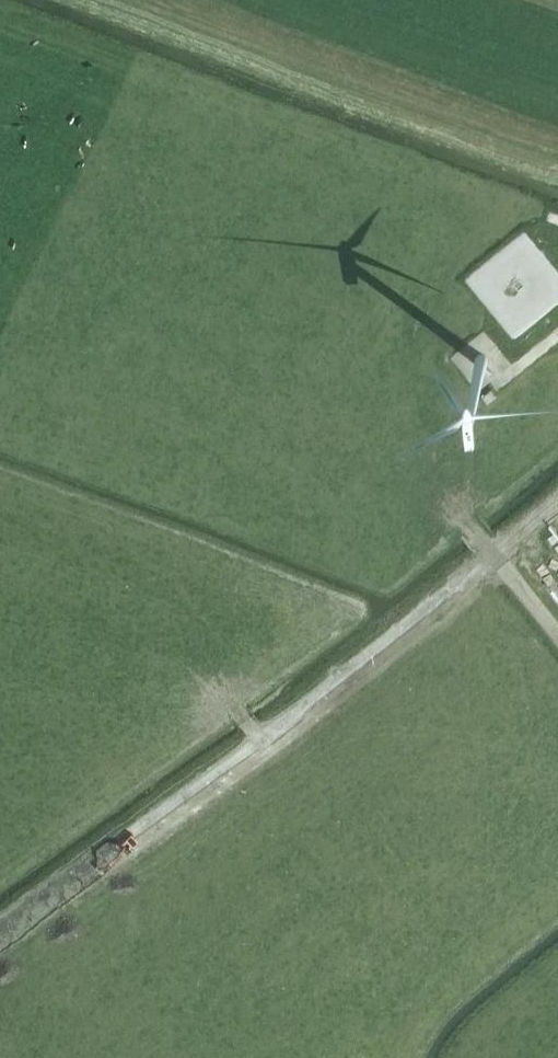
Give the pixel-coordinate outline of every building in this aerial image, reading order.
[(485,353),(483,352),(481,352),(479,353),(477,354),(476,355),(475,357),(474,359),(474,361),(475,363),(476,365),(478,366),(480,367),(482,367),(484,367),(486,366),(487,365),(489,363),(490,362),(490,359),(489,357),(488,355),(487,354),(485,353)]
